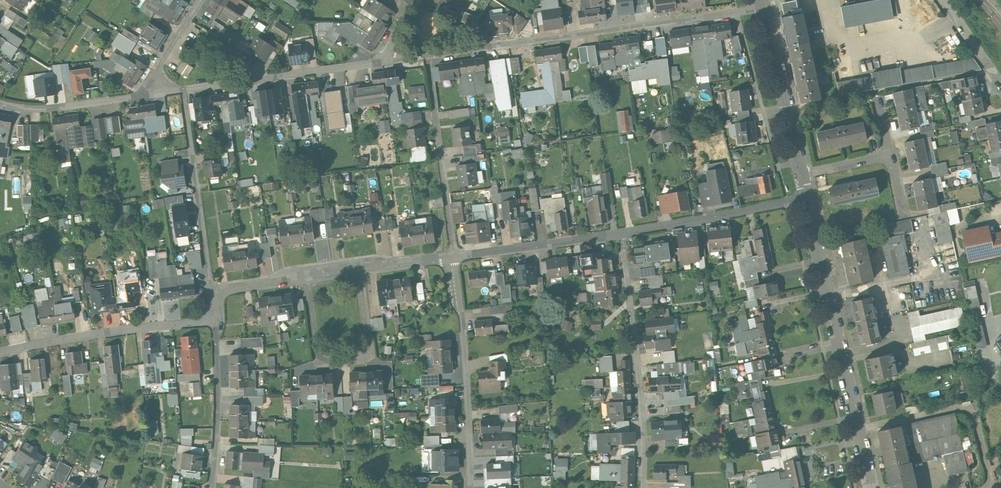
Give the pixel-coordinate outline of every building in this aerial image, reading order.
[(7,1),(22,11),(30,0),(8,0),(7,1)] [(181,0),(174,0),(173,2),(169,7),(180,14),(187,3),(181,0)] [(233,13),(213,0),(206,11),(217,18),(220,12),(229,18),(233,13)] [(213,0),(233,13),(240,18),(248,6),(240,1),(239,3),(234,0),(213,0)] [(377,0),(369,0),(364,9),(378,19),(386,23),(391,16),(392,17),(394,16),(395,14),(395,12),(382,3),(377,0)] [(456,0),(442,0),(440,4),(453,12),(460,3),(456,0)] [(582,6),(583,7),(579,8),(581,24),(593,22),(590,0),(584,0),(585,5),(582,6)] [(593,22),(606,21),(603,0),(590,0),(593,22)] [(618,18),(627,17),(626,15),(635,14),(633,0),(616,0),(618,18)] [(635,14),(650,11),(649,0),(633,0),(635,14)] [(658,13),(677,11),(675,0),(656,0),(658,13)] [(677,11),(689,9),(688,0),(675,0),(677,11)] [(689,9),(706,7),(705,0),(688,0),(689,9)] [(786,4),(795,2),(797,10),(800,9),(799,0),(785,0),(786,4)] [(842,8),(845,28),(893,18),(890,0),(882,0),(842,8)] [(169,7),(160,1),(157,6),(166,13),(166,12),(169,7)] [(786,4),(783,5),(785,16),(788,15),(788,17),(802,14),(801,12),(802,12),(801,9),(800,9),(797,10),(795,2),(786,4)] [(169,7),(166,12),(166,13),(163,18),(173,25),(180,14),(169,7)] [(561,9),(543,12),(544,24),(545,29),(563,27),(561,9)] [(237,16),(233,13),(229,18),(234,21),(237,16)] [(507,14),(490,17),(490,20),(486,21),(487,30),(492,30),(493,37),(501,35),(500,33),(507,32),(507,30),(512,30),(510,17),(507,18),(507,14)] [(528,21),(518,14),(514,20),(510,17),(512,30),(519,34),(528,21)] [(788,17),(781,18),(788,47),(808,43),(802,14),(788,17)] [(40,23),(31,16),(27,22),(37,28),(40,23)] [(375,24),(366,18),(359,28),(379,41),(389,26),(386,23),(378,19),(375,24)] [(224,27),(214,20),(211,25),(221,32),(224,27)] [(265,31),(268,25),(260,21),(256,27),(265,31)] [(167,35),(149,23),(139,39),(156,51),(167,35)] [(348,24),(317,23),(317,36),(322,39),(334,46),(341,34),(348,24)] [(359,28),(350,23),(348,23),(348,24),(341,34),(353,41),(355,38),(359,41),(358,43),(372,52),(379,41),(359,28)] [(730,23),(702,27),(708,69),(718,68),(716,60),(723,59),(721,46),(721,45),(720,40),(730,38),(730,37),(732,37),(730,23)] [(290,31),(278,24),(274,30),(285,38),(290,31)] [(702,27),(689,29),(691,42),(692,46),(695,71),(700,70),(700,67),(707,66),(702,27)] [(689,29),(670,32),(672,49),(692,46),(691,42),(689,29)] [(139,39),(125,30),(122,35),(136,44),(139,39)] [(637,36),(625,38),(628,64),(631,82),(659,77),(660,86),(669,85),(665,59),(645,62),(645,63),(641,64),(640,60),(641,60),(637,36)] [(738,36),(732,37),(732,38),(730,38),(734,53),(742,51),(738,36)] [(272,46),(258,37),(249,52),(264,62),(270,54),(274,48),(272,46)] [(664,37),(655,38),(657,57),(667,55),(664,37)] [(313,38),(306,39),(306,43),(307,42),(309,58),(316,57),(313,38)] [(625,38),(612,40),(613,43),(616,66),(628,64),(625,38)] [(283,45),(275,41),(272,46),(274,48),(270,54),(275,57),(283,45)] [(306,43),(289,45),(292,64),(310,62),(309,58),(307,42),(306,43)] [(613,43),(599,45),(603,71),(616,69),(616,66),(613,43)] [(808,43),(788,47),(800,104),(820,100),(808,43)] [(560,48),(548,50),(549,62),(555,61),(562,60),(560,48)] [(548,50),(534,51),(536,64),(537,64),(538,69),(542,68),(545,90),(521,94),(523,108),(556,103),(554,93),(551,73),(549,62),(548,50)] [(146,67),(136,60),(132,65),(114,54),(111,60),(112,60),(120,64),(139,77),(146,67)] [(518,58),(510,59),(512,74),(520,73),(518,58)] [(3,59),(0,64),(10,71),(13,66),(3,59)] [(483,59),(471,60),(476,95),(479,94),(481,94),(478,72),(485,71),(483,59)] [(510,59),(501,61),(503,75),(512,74),(510,59)] [(120,64),(112,60),(111,60),(101,61),(102,66),(116,75),(115,77),(132,88),(139,77),(120,64)] [(476,95),(471,60),(458,62),(460,75),(467,74),(470,95),(476,95)] [(193,68),(183,62),(177,72),(187,78),(193,68)] [(455,62),(438,64),(441,81),(457,78),(455,62)] [(68,64),(61,65),(63,84),(71,83),(69,71),(68,64)] [(901,70),(871,75),(872,78),(837,84),(839,96),(935,79),(932,67),(901,72),(901,70)] [(90,68),(69,71),(71,83),(73,96),(84,95),(82,80),(92,78),(90,68)] [(397,71),(384,72),(386,85),(388,96),(389,104),(395,103),(396,103),(393,84),(399,83),(397,71)] [(384,72),(372,74),(373,86),(380,85),(386,85),(384,72)] [(35,76),(37,97),(57,94),(54,73),(35,76)] [(976,77),(951,82),(954,93),(952,93),(954,105),(963,103),(980,99),(981,99),(976,77)] [(318,82),(305,84),(307,96),(313,95),(320,94),(318,82)] [(305,83),(292,85),(299,126),(298,126),(298,127),(299,127),(299,128),(311,126),(312,126),(311,120),(310,115),(309,107),(307,96),(305,84),(305,83)] [(423,87),(409,89),(410,102),(425,100),(423,87)] [(280,89),(266,91),(270,115),(275,114),(276,118),(278,120),(282,119),(284,117),(280,89)] [(340,90),(323,93),(328,124),(335,123),(335,126),(345,124),(344,114),(340,90)] [(748,90),(730,92),(733,112),(737,112),(748,110),(751,110),(748,90)] [(911,90),(894,94),(896,103),(899,117),(916,113),(913,99),(911,90)] [(257,117),(270,115),(266,91),(253,93),(257,117)] [(238,93),(226,95),(228,107),(234,106),(240,105),(238,93)] [(226,94),(213,96),(214,103),(215,109),(216,109),(222,108),(228,107),(226,95),(226,94)] [(209,97),(194,99),(195,103),(197,121),(213,119),(212,117),(217,116),(216,109),(215,109),(214,103),(210,104),(209,97)] [(980,99),(963,103),(966,117),(983,113),(980,99)] [(195,103),(188,104),(191,122),(197,121),(195,103)] [(155,105),(142,106),(144,119),(145,130),(147,139),(155,138),(155,135),(152,135),(150,118),(156,117),(155,105)] [(142,106),(130,108),(131,120),(138,119),(144,119),(142,106)] [(255,106),(249,107),(251,125),(257,124),(255,106)] [(228,107),(222,108),(226,134),(232,133),(230,118),(229,118),(228,107)] [(468,109),(448,111),(450,120),(469,117),(468,109)] [(630,109),(618,111),(621,132),(634,130),(630,109)] [(350,113),(344,114),(345,124),(346,132),(352,131),(350,113)] [(916,113),(899,117),(902,131),(919,127),(916,113)] [(7,159),(9,148),(6,147),(9,133),(7,132),(7,128),(10,129),(12,116),(0,114),(0,157),(7,159)] [(90,126),(79,128),(77,115),(65,117),(67,130),(68,141),(69,147),(93,143),(90,126)] [(738,118),(735,118),(736,124),(750,122),(749,116),(738,118)] [(65,117),(52,119),(54,132),(61,131),(67,130),(65,117)] [(119,117),(105,119),(107,133),(121,131),(119,117)] [(104,119),(93,120),(95,138),(107,137),(104,119)] [(382,120),(383,132),(393,131),(392,119),(382,120)] [(985,119),(968,123),(969,129),(986,125),(985,119)] [(750,122),(736,124),(739,144),(757,141),(754,122),(750,122)] [(986,125),(987,128),(976,130),(978,141),(989,139),(1000,136),(1000,122),(986,125)] [(21,124),(22,142),(47,142),(47,124),(21,124)] [(863,124),(844,128),(844,127),(836,129),(836,130),(817,134),(820,150),(838,146),(838,147),(849,144),(867,140),(863,124)] [(508,126),(497,127),(498,139),(509,138),(508,126)] [(468,127),(452,129),(455,147),(471,145),(468,127)] [(411,130),(406,130),(408,148),(424,146),(422,128),(411,130)] [(656,131),(657,142),(673,141),(672,130),(656,131)] [(989,139),(992,153),(1000,151),(1000,136),(989,139)] [(155,138),(147,139),(149,155),(155,156),(158,155),(156,138),(155,138)] [(922,139),(905,143),(908,157),(925,153),(922,139)] [(990,153),(991,159),(1000,157),(1000,154),(1000,151),(992,153),(990,153)] [(227,152),(213,154),(214,160),(220,159),(228,158),(227,152)] [(925,153),(908,157),(911,171),(928,167),(925,153)] [(991,159),(992,165),(998,164),(1000,164),(1000,157),(991,159)] [(177,159),(161,161),(162,169),(178,166),(177,159)] [(214,160),(202,162),(203,169),(205,169),(206,178),(222,175),(220,159),(214,160)] [(735,173),(745,171),(743,160),(733,161),(735,173)] [(474,163),(457,165),(460,186),(477,183),(474,163)] [(162,169),(161,169),(162,175),(162,176),(163,182),(167,186),(177,185),(177,187),(186,186),(184,173),(180,170),(179,166),(178,166),(162,169)] [(609,173),(601,174),(604,194),(612,193),(609,173)] [(769,176),(751,179),(752,184),(748,185),(750,197),(772,192),(769,176)] [(875,179),(858,183),(858,182),(846,185),(829,189),(832,205),(852,201),(852,202),(860,200),(860,199),(879,195),(875,179)] [(931,179),(913,183),(916,197),(934,193),(931,179)] [(727,184),(715,186),(716,195),(712,196),(713,204),(730,201),(727,184)] [(748,185),(736,187),(739,199),(750,197),(748,185)] [(497,186),(491,187),(493,204),(500,203),(497,186)] [(627,187),(620,188),(622,198),(628,197),(627,187)] [(591,188),(583,189),(584,202),(588,202),(592,201),(592,196),(591,188)] [(686,191),(664,195),(665,198),(668,213),(689,209),(686,191)] [(515,192),(501,194),(505,220),(511,219),(519,218),(519,217),(515,192)] [(537,192),(529,193),(532,211),(539,210),(537,192)] [(934,193),(916,197),(919,211),(937,207),(934,193)] [(604,194),(592,196),(592,201),(588,202),(591,216),(589,217),(589,221),(591,221),(592,225),(608,223),(604,194)] [(26,211),(35,212),(35,195),(27,195),(26,211)] [(183,196),(165,198),(166,210),(172,209),(184,207),(183,196)] [(447,206),(445,196),(430,198),(432,208),(447,206)] [(564,197),(553,199),(552,197),(540,199),(541,210),(544,209),(546,224),(550,223),(551,231),(560,230),(569,228),(564,197)] [(665,198),(658,199),(661,214),(668,213),(665,198)] [(645,199),(633,201),(634,202),(633,202),(633,206),(629,207),(631,219),(648,216),(645,199)] [(184,207),(172,209),(174,222),(173,222),(174,231),(176,230),(177,238),(189,236),(187,225),(189,225),(188,215),(186,215),(184,207)] [(324,209),(317,210),(319,222),(326,221),(324,209)] [(354,211),(338,213),(341,237),(357,235),(355,217),(354,211)] [(486,212),(474,213),(476,228),(472,229),(473,242),(490,240),(488,222),(487,222),(486,212)] [(365,216),(355,217),(357,235),(373,233),(371,215),(365,216)] [(391,216),(385,218),(387,230),(393,229),(391,216)] [(528,216),(519,217),(519,218),(511,219),(514,236),(531,234),(528,216)] [(431,218),(415,220),(419,244),(434,241),(431,218)] [(334,220),(326,221),(328,239),(337,238),(334,220)] [(415,220),(399,222),(403,246),(419,244),(415,220)] [(949,222),(935,225),(939,245),(953,242),(949,222)] [(306,224),(296,225),(299,243),(315,241),(312,223),(306,224)] [(286,227),(280,227),(283,245),(299,243),(296,225),(286,227)] [(730,226),(719,228),(721,250),(733,249),(730,226)] [(969,262),(1000,255),(1000,230),(992,232),(991,227),(963,234),(969,262)] [(719,228),(707,229),(709,252),(721,250),(719,228)] [(765,228),(753,231),(754,239),(744,242),(745,250),(741,251),(742,254),(737,256),(738,260),(739,260),(770,253),(767,239),(765,228)] [(682,234),(679,234),(679,235),(681,263),(698,261),(698,258),(695,232),(682,234)] [(903,235),(881,240),(885,256),(905,252),(907,251),(903,235)] [(863,239),(839,244),(848,285),(872,280),(863,239)] [(668,243),(645,247),(633,249),(634,263),(644,262),(645,269),(653,268),(652,261),(661,260),(661,262),(670,261),(669,254),(668,243)] [(249,250),(240,251),(242,269),(258,267),(255,249),(249,250)] [(200,251),(189,252),(191,269),(202,268),(200,251)] [(230,253),(224,253),(226,271),(242,269),(240,251),(230,253)] [(905,252),(885,256),(890,278),(910,274),(905,252)] [(603,253),(581,255),(583,269),(592,268),(593,276),(595,276),(597,291),(617,289),(617,288),(615,273),(613,273),(611,259),(604,260),(603,253)] [(770,253),(739,260),(742,276),(743,276),(756,273),(774,269),(770,253)] [(581,255),(572,256),(574,270),(583,269),(581,255)] [(566,257),(546,260),(548,272),(549,278),(569,275),(566,257)] [(535,263),(517,265),(519,286),(537,284),(536,278),(535,263)] [(645,269),(639,270),(640,278),(655,276),(654,268),(653,268),(645,269)] [(138,272),(120,274),(122,292),(120,292),(120,297),(117,298),(118,310),(135,308),(133,292),(140,291),(140,290),(138,277),(138,272)] [(486,272),(469,273),(471,287),(487,285),(486,272)] [(756,273),(743,276),(744,281),(758,278),(756,273)] [(193,275),(176,276),(177,285),(178,298),(179,298),(195,296),(193,275)] [(409,278),(394,280),(396,298),(406,296),(412,295),(409,278)] [(758,278),(744,281),(746,289),(753,288),(753,287),(759,286),(758,278)] [(394,280),(378,283),(380,300),(386,299),(396,298),(394,280)] [(974,280),(963,282),(964,288),(975,286),(974,280)] [(168,286),(167,282),(160,282),(162,299),(178,298),(177,285),(168,286)] [(759,286),(753,287),(753,288),(756,299),(779,294),(776,282),(759,286)] [(422,283),(416,284),(419,301),(425,300),(422,283)] [(109,284),(98,286),(98,289),(92,290),(95,313),(110,311),(111,311),(109,298),(111,298),(109,284)] [(975,286),(964,288),(966,299),(977,297),(975,286)] [(597,291),(596,292),(598,307),(619,304),(617,289),(597,291)] [(651,291),(638,292),(640,306),(653,304),(652,298),(662,297),(661,289),(650,290),(651,291)] [(591,292),(580,294),(580,301),(592,299),(591,292)] [(291,294),(275,297),(278,314),(288,313),(294,312),(291,294)] [(111,298),(109,298),(111,311),(110,311),(110,315),(119,314),(118,310),(117,298),(117,297),(111,298)] [(275,297),(260,299),(262,317),(268,316),(278,314),(275,297)] [(871,297),(852,302),(857,324),(876,319),(871,297)] [(71,303),(60,305),(61,309),(56,310),(58,322),(74,320),(71,303)] [(505,304),(489,306),(491,314),(507,312),(505,304)] [(46,307),(39,308),(41,325),(58,322),(56,310),(47,312),(46,307)] [(920,316),(908,319),(912,337),(924,334),(965,325),(961,307),(920,316)] [(919,310),(907,313),(908,319),(920,316),(919,310)] [(766,311),(758,313),(760,322),(755,324),(759,339),(771,336),(768,322),(768,321),(766,311)] [(22,314),(11,316),(15,332),(25,330),(22,314)] [(35,315),(23,318),(26,330),(38,327),(35,315)] [(386,316),(373,317),(374,330),(387,329),(386,316)] [(670,319),(646,322),(647,335),(669,332),(671,332),(670,319)] [(876,319),(857,324),(862,346),(881,341),(876,319)] [(491,320),(474,321),(475,335),(493,334),(491,320)] [(979,328),(973,331),(977,350),(984,348),(979,328)] [(647,335),(644,335),(646,349),(655,348),(656,351),(670,349),(669,332),(647,335)] [(924,334),(912,337),(914,342),(925,340),(924,334)] [(914,342),(911,343),(914,355),(949,347),(946,335),(925,340),(914,342)] [(196,336),(182,337),(183,349),(182,349),(185,374),(177,374),(178,382),(200,380),(196,336)] [(771,336),(759,339),(760,346),(756,347),(758,355),(774,351),(771,336)] [(263,338),(241,339),(241,346),(264,345),(263,338)] [(157,340),(143,342),(144,354),(145,364),(146,376),(147,384),(157,383),(157,384),(161,383),(160,371),(170,369),(169,361),(164,362),(163,356),(159,357),(157,340)] [(450,340),(432,342),(433,348),(433,358),(451,356),(450,340)] [(119,345),(105,347),(106,359),(105,359),(105,363),(107,375),(122,373),(119,345)] [(82,351),(68,353),(70,365),(69,365),(71,375),(78,374),(77,364),(83,364),(82,351)] [(674,351),(662,352),(663,364),(675,363),(674,351)] [(774,351),(758,355),(759,360),(751,361),(754,372),(763,370),(778,367),(774,351)] [(507,353),(489,356),(490,362),(504,361),(504,362),(508,362),(507,353)] [(893,353),(865,360),(870,381),(897,375),(893,353)] [(248,355),(230,355),(230,371),(248,371),(248,361),(248,355)] [(451,356),(433,358),(434,368),(435,374),(453,372),(451,356)] [(45,359),(30,360),(31,372),(32,382),(41,381),(40,371),(46,371),(45,359)] [(621,361),(622,367),(618,367),(619,371),(617,371),(618,387),(629,386),(628,371),(629,371),(628,360),(621,361)] [(504,361),(490,362),(491,371),(479,371),(480,392),(493,391),(493,385),(496,385),(496,381),(505,380),(504,362),(504,361)] [(688,362),(656,365),(657,378),(676,377),(676,376),(680,376),(688,376),(688,362)] [(0,366),(0,372),(1,383),(12,381),(12,385),(16,385),(16,381),(15,374),(14,364),(0,366)] [(754,372),(751,373),(752,380),(765,378),(763,370),(754,372)] [(248,371),(230,371),(231,387),(249,387),(249,381),(248,371)] [(382,372),(366,373),(368,391),(378,390),(384,390),(382,372)] [(366,373),(350,374),(352,392),(358,392),(368,391),(366,373)] [(333,375),(317,376),(318,394),(327,393),(334,393),(333,375)] [(966,375),(957,377),(960,393),(970,391),(966,375)] [(317,376),(301,377),(302,395),(308,394),(318,394),(317,376)] [(657,378),(648,379),(649,393),(662,392),(665,392),(666,400),(678,398),(677,379),(681,379),(680,376),(676,376),(676,377),(657,378)] [(606,379),(586,378),(585,395),(606,395),(606,379)] [(629,386),(618,387),(619,395),(613,395),(614,402),(608,402),(609,416),(631,415),(630,400),(629,386)] [(760,391),(762,401),(756,402),(760,417),(771,415),(768,400),(769,400),(767,390),(760,391)] [(891,392),(873,396),(878,415),(896,411),(891,392)] [(181,404),(181,393),(170,394),(171,404),(181,404)] [(389,409),(396,409),(395,395),(388,396),(389,409)] [(666,400),(663,400),(663,407),(694,404),(693,396),(678,398),(666,400)] [(454,399),(436,400),(436,406),(437,416),(455,415),(454,399)] [(498,414),(498,419),(498,423),(507,423),(507,414),(517,413),(516,404),(497,406),(498,414)] [(249,406),(231,405),(231,421),(248,422),(249,412),(249,406)] [(918,405),(906,407),(908,415),(920,412),(918,405)] [(455,415),(437,416),(437,426),(437,432),(455,431),(455,415)] [(760,417),(755,418),(756,423),(753,424),(755,434),(775,430),(771,415),(760,417)] [(954,415),(906,425),(915,464),(943,457),(947,476),(967,471),(954,415)] [(498,419),(481,420),(482,434),(483,433),(510,432),(516,432),(515,423),(507,423),(498,423),(498,419)] [(679,420),(664,421),(664,422),(652,422),(652,437),(660,437),(661,440),(664,440),(674,439),(674,438),(674,429),(680,429),(679,420)] [(248,422),(231,421),(231,437),(248,438),(248,432),(248,422)] [(629,422),(617,422),(617,433),(629,433),(629,422)] [(59,427),(53,436),(65,443),(71,434),(59,427)] [(900,427),(879,432),(886,467),(908,463),(900,427)] [(196,444),(196,428),(184,428),(184,444),(196,444)] [(775,430),(755,434),(758,448),(762,447),(778,444),(779,444),(776,430),(775,430)] [(510,432),(483,433),(483,447),(493,446),(493,449),(495,449),(509,448),(508,448),(508,443),(510,443),(510,432)] [(617,433),(597,434),(598,454),(609,453),(609,445),(634,445),(634,433),(629,433),(617,433)] [(389,437),(389,445),(402,445),(402,437),(389,437)] [(674,439),(664,440),(665,447),(677,446),(677,438),(674,438),(674,439)] [(36,448),(24,440),(16,452),(12,458),(13,459),(24,466),(15,479),(27,487),(34,477),(37,478),(37,477),(38,477),(39,474),(40,474),(46,464),(45,463),(32,455),(36,448)] [(442,444),(424,445),(424,453),(429,452),(430,452),(443,452),(442,450),(442,444)] [(778,444),(762,447),(764,453),(779,450),(778,444)] [(192,446),(180,445),(179,452),(185,453),(191,453),(192,446)] [(271,446),(259,446),(259,454),(264,455),(274,456),(275,446),(271,446)] [(509,448),(495,449),(496,456),(514,455),(513,447),(508,448),(509,448)] [(11,449),(1,465),(7,469),(13,459),(12,458),(16,452),(11,449)] [(458,450),(442,450),(443,452),(430,452),(429,452),(429,470),(459,470),(458,450)] [(259,454),(228,451),(226,468),(255,470),(255,477),(263,478),(263,471),(269,472),(270,462),(264,461),(264,455),(259,454)] [(191,453),(185,453),(183,469),(203,471),(205,455),(191,453)] [(514,463),(514,455),(496,456),(496,464),(511,463),(514,463)] [(558,457),(558,469),(571,470),(571,458),(558,457)] [(622,457),(621,466),(599,465),(599,480),(621,481),(621,482),(633,482),(634,457),(622,457)] [(46,464),(40,474),(44,477),(51,467),(54,461),(49,458),(45,463),(46,464)] [(736,459),(727,460),(729,478),(738,476),(736,459)] [(799,459),(792,461),(794,471),(789,472),(792,487),(804,484),(801,470),(799,459)] [(60,461),(52,479),(63,485),(72,468),(60,461)] [(496,464),(487,464),(487,468),(484,468),(484,479),(501,478),(511,478),(511,463),(496,464)] [(886,467),(891,487),(916,487),(913,473),(910,474),(908,463),(886,467)] [(665,465),(665,466),(653,466),(653,480),(666,480),(666,473),(676,473),(676,465),(665,465)] [(684,473),(684,465),(676,465),(676,473),(684,473)] [(51,467),(44,477),(51,481),(56,469),(51,467)] [(255,477),(253,487),(260,487),(262,478),(255,477)] [(106,480),(99,478),(95,487),(104,487),(106,480)] [(502,486),(501,478),(484,479),(484,487),(502,486)] [(511,478),(501,478),(502,486),(512,486),(512,484),(511,478)]
